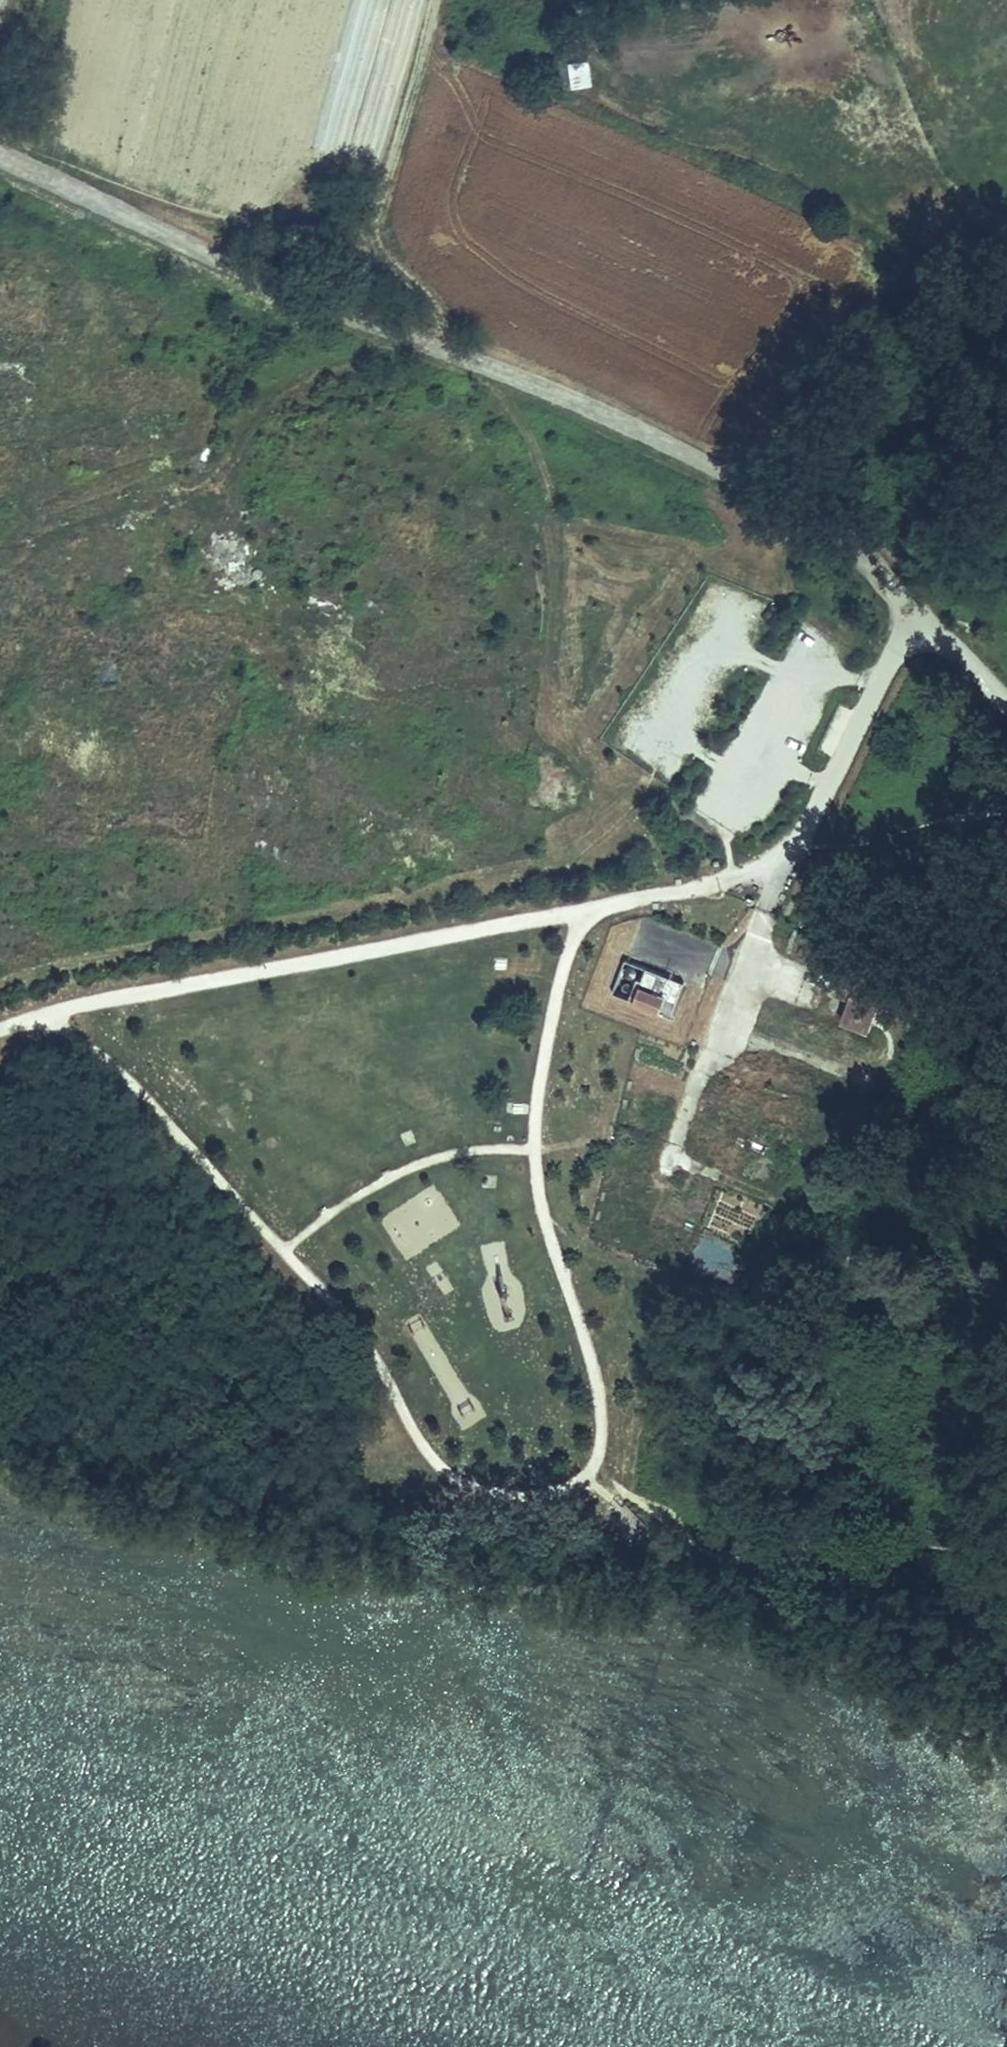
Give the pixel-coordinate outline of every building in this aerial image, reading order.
[(11,636),(0,630),(0,657),(11,636)] [(874,973),(851,964),(839,995),(853,1000),(844,1023),(872,1034),(886,998),(867,990),(874,973)] [(668,992),(642,982),(635,999),(661,1010),(668,992)]
